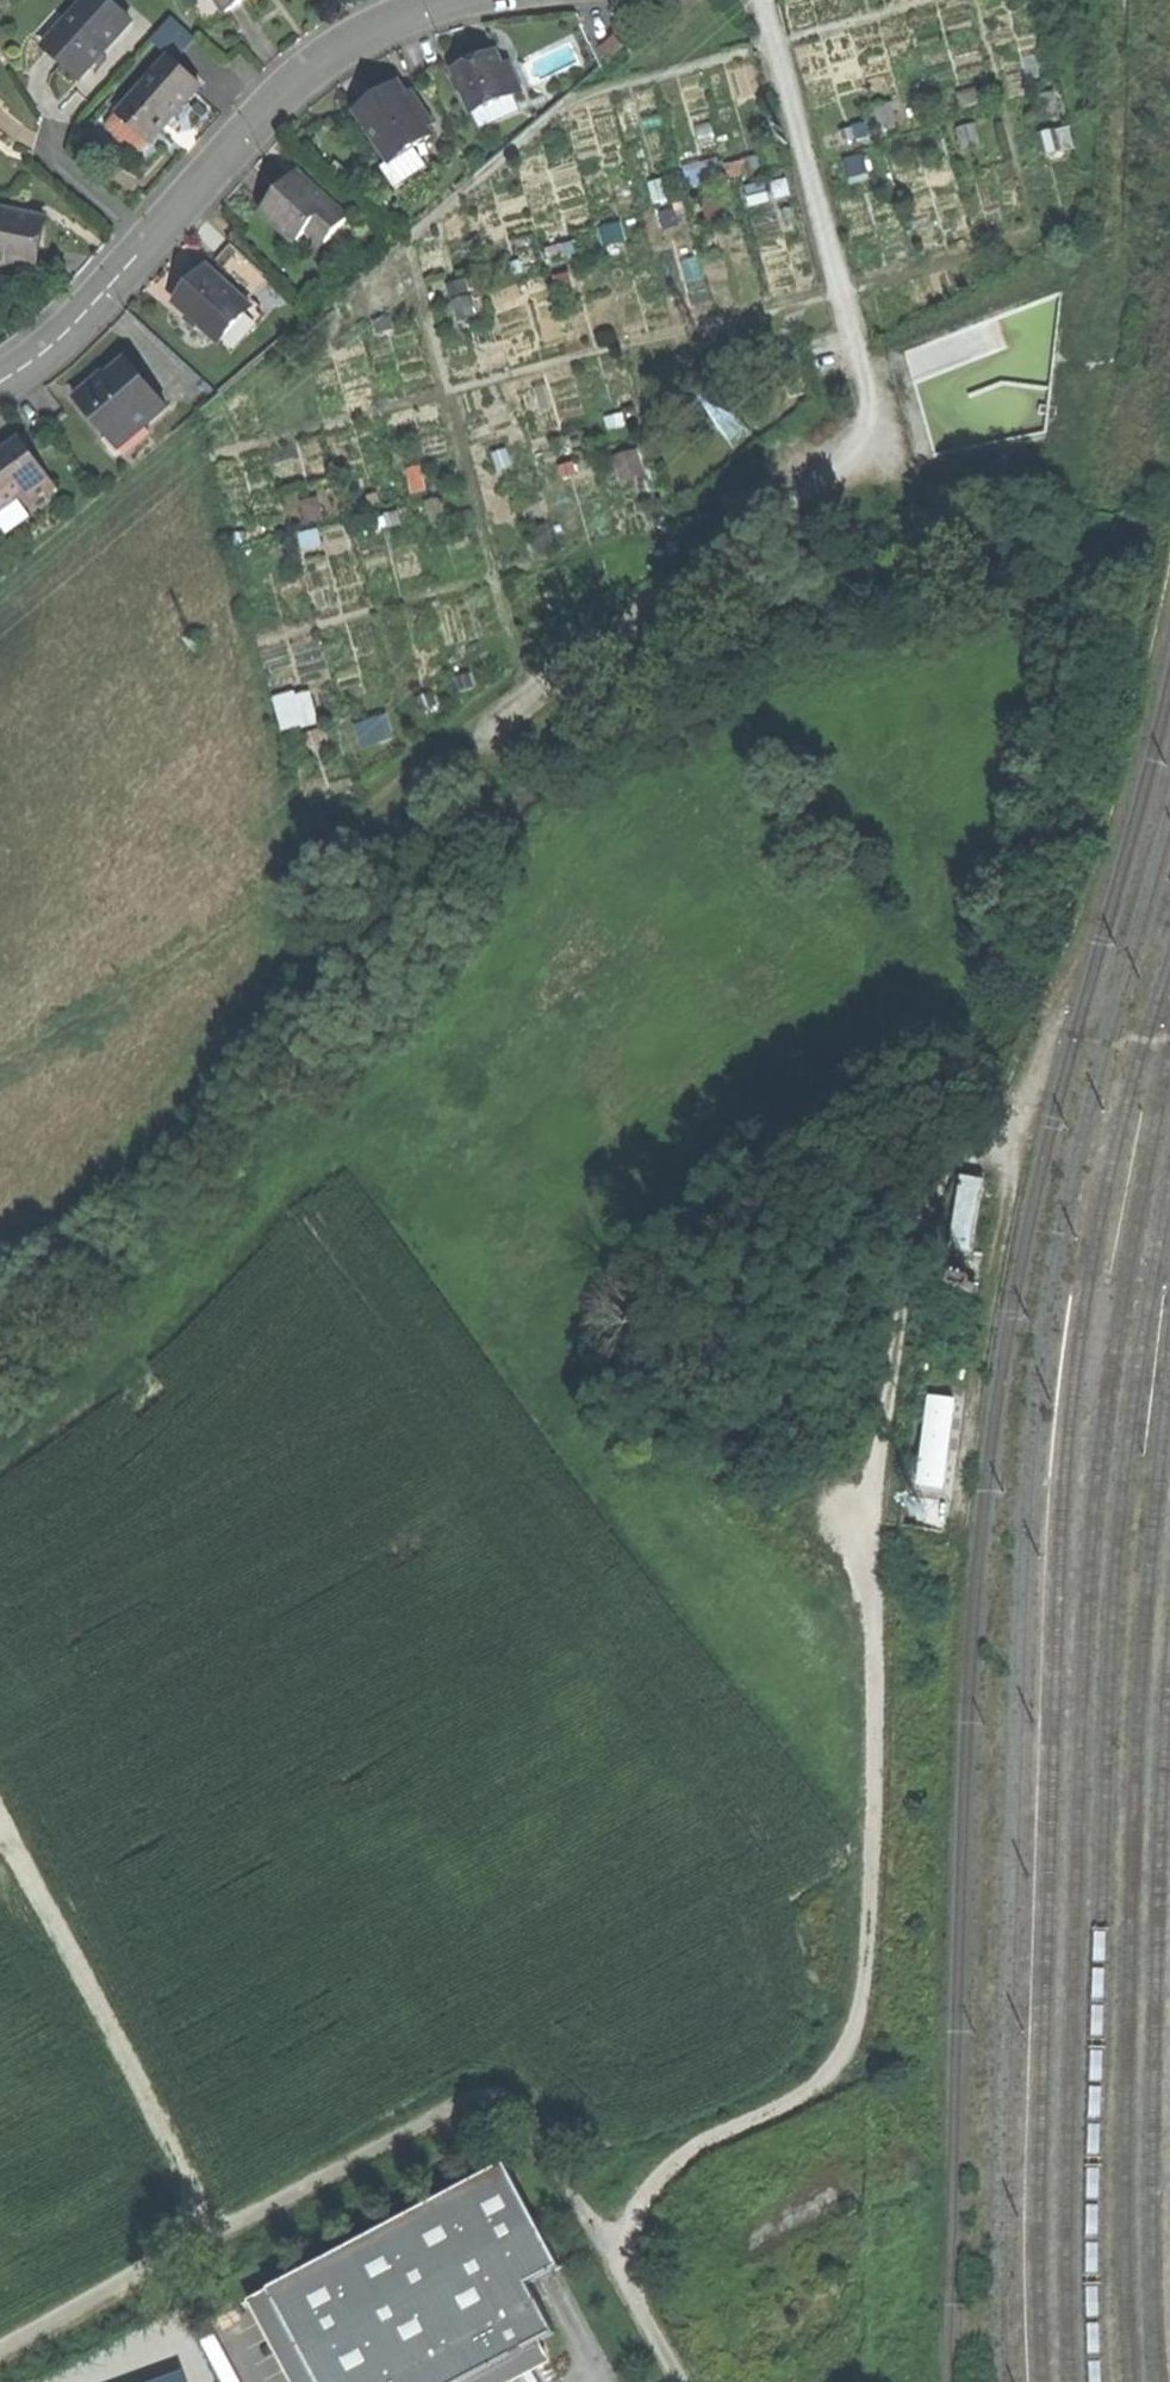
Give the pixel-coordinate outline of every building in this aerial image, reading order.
[(81,79),(132,23),(107,0),(89,0),(46,47),(69,67),(81,79)] [(226,13),(245,1),(246,0),(218,0),(226,13)] [(601,49),(610,59),(624,47),(615,37),(601,49)] [(454,71),(474,115),(516,96),(497,52),(477,61),(454,71)] [(123,111),(155,139),(179,112),(201,87),(169,59),(123,111)] [(375,100),(357,112),(390,163),(391,163),(415,147),(434,135),(428,127),(434,123),(415,95),(409,98),(400,84),(375,100)] [(157,141),(155,139),(123,111),(114,120),(114,126),(140,149),(147,149),(149,151),(157,141)] [(428,167),(415,147),(391,163),(390,163),(383,168),(396,188),(428,167)] [(275,198),(261,213),(277,228),(280,225),(299,242),(310,229),(326,244),(350,218),(303,176),(289,191),(285,187),(275,198)] [(30,269),(41,219),(0,211),(0,262),(30,269)] [(191,287),(176,304),(220,345),(253,308),(209,268),(191,287)] [(253,308),(220,345),(231,355),(264,318),(253,308)] [(77,400),(110,439),(136,417),(145,429),(169,409),(129,362),(112,377),(105,376),(101,379),(101,386),(99,388),(94,392),(91,388),(77,400)] [(3,511),(25,495),(32,504),(55,487),(21,440),(0,454),(0,508),(3,511)] [(319,691),(281,695),(285,728),(323,724),(319,691)] [(951,1250),(974,1254),(987,1181),(964,1177),(951,1250)] [(925,1480),(954,1484),(968,1395),(939,1391),(925,1480)] [(320,2381),(452,2381),(537,2336),(552,2328),(525,2279),(557,2262),(503,2160),(268,2285),(320,2381)] [(268,2285),(244,2298),(288,2381),(320,2381),(268,2285)] [(537,2336),(452,2381),(510,2381),(550,2361),(537,2336)] [(186,2367),(145,2381),(191,2381),(186,2367)]
